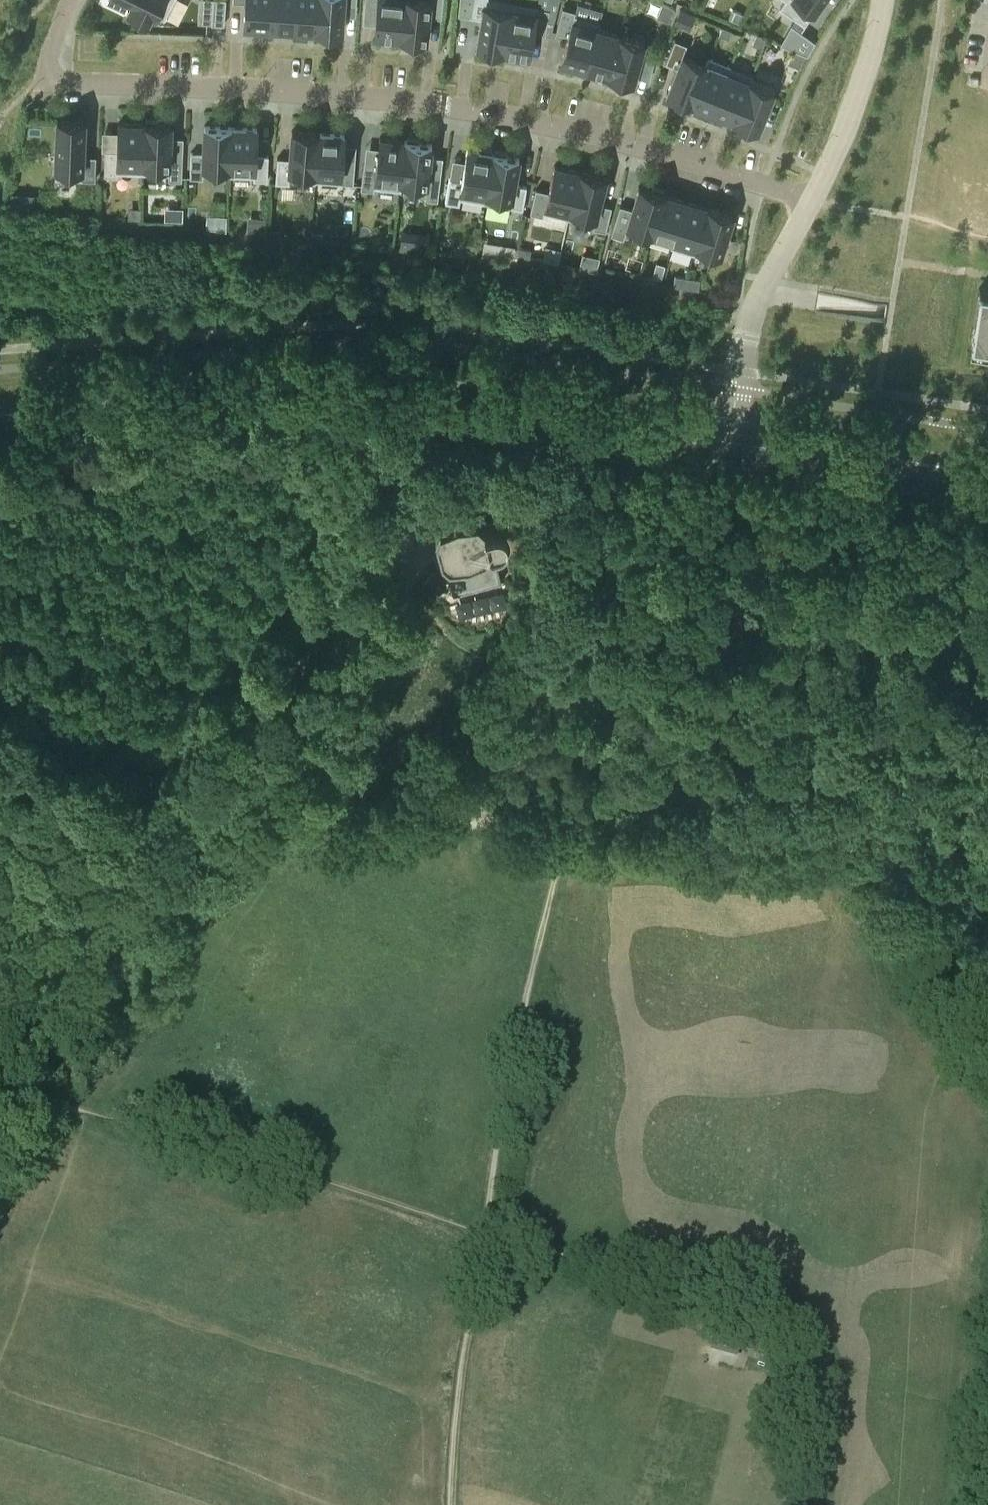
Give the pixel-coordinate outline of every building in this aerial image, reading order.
[(131,8),(151,18),(156,10),(159,12),(165,0),(135,0),(131,8)] [(224,24),(226,0),(213,0),(212,23),(224,24)] [(278,0),(254,0),(252,23),(277,24),(278,0)] [(299,26),(301,0),(278,0),(277,24),(299,26)] [(324,0),(301,0),(299,26),(322,28),(324,0)] [(350,0),(324,0),(322,28),(348,29),(350,0)] [(370,7),(382,8),(380,32),(406,35),(409,0),(371,0),(370,7)] [(448,0),(409,0),(406,35),(431,37),(433,14),(446,15),(448,0)] [(473,18),(486,21),(482,44),(508,48),(516,9),(489,5),(490,0),(476,0),(473,18)] [(825,17),(837,0),(800,0),(825,17)] [(668,20),(674,7),(662,2),(657,16),(668,20)] [(540,14),(516,9),(508,48),(532,53),(537,29),(549,31),(553,8),(541,6),(540,14)] [(696,14),(680,8),(674,23),(690,29),(696,14)] [(739,21),(742,13),(732,8),(728,17),(739,21)] [(600,27),(576,20),(564,59),(589,66),(600,27)] [(718,34),(729,38),(732,30),(722,26),(718,34)] [(600,27),(589,66),(611,72),(622,33),(600,27)] [(790,46),(807,53),(808,53),(815,41),(800,30),(790,46)] [(647,40),(622,33),(611,72),(636,80),(647,40)] [(752,43),(762,47),(766,37),(756,33),(752,43)] [(805,53),(793,48),(788,62),(799,67),(805,53)] [(669,91),(693,101),(708,63),(685,53),(669,91)] [(711,56),(708,63),(693,101),(713,109),(732,65),(711,56)] [(732,65),(713,109),(735,117),(753,73),(732,65)] [(753,73),(735,117),(759,127),(777,83),(753,73)] [(977,84),(978,77),(970,76),(969,83),(977,84)] [(66,162),(106,164),(106,142),(93,142),(94,119),(67,118),(66,162)] [(114,143),(113,168),(125,168),(126,161),(151,162),(153,121),(127,121),(127,144),(114,143)] [(151,162),(151,171),(177,172),(177,177),(190,177),(190,154),(177,154),(178,122),(153,121),(151,162)] [(211,164),(236,165),(238,124),(212,123),(211,147),(199,147),(198,171),(210,171),(211,164)] [(238,124),(236,165),(261,167),(260,173),(274,174),(276,150),(261,149),(263,126),(238,124)] [(283,175),(295,176),(296,168),(322,170),(325,130),(299,128),(297,152),(284,151),(283,175)] [(325,130),(322,170),(321,178),(359,181),(361,157),(347,156),(349,131),(325,130)] [(406,187),(412,138),(385,135),(382,163),(369,162),(366,186),(379,187),(379,184),(406,187)] [(445,173),(432,172),(436,141),(412,138),(406,187),(430,190),(430,196),(442,197),(445,173)] [(464,186),(491,191),(498,151),(472,146),(468,170),(456,167),(451,192),(463,194),(464,186)] [(498,151),(491,191),(515,195),(514,202),(527,205),(531,181),(518,178),(522,155),(498,151)] [(547,210),(548,203),(574,209),(584,169),(558,163),(553,186),(540,183),(535,207),(547,210)] [(584,169),(574,209),(598,215),(597,222),(609,225),(615,202),(602,198),(608,175),(584,169)] [(627,230),(629,223),(654,230),(666,191),(642,184),(635,207),(622,203),(615,226),(627,230)] [(666,191),(654,230),(676,236),(687,198),(666,191)] [(687,198),(676,236),(674,244),(695,251),(697,244),(709,205),(687,198)] [(709,205),(697,244),(721,251),(733,212),(709,205)] [(422,232),(420,248),(427,249),(429,233),(422,232)] [(516,260),(518,248),(503,245),(501,258),(516,260)] [(531,249),(518,247),(518,248),(516,260),(530,257),(531,249)] [(660,277),(664,263),(656,261),(652,276),(660,277)] [(687,276),(675,275),(673,285),(686,287),(687,276)] [(687,276),(686,287),(698,289),(700,278),(687,276)] [(979,286),(973,325),(971,339),(987,342),(987,287),(979,286)] [(462,450),(471,436),(458,427),(449,441),(462,450)] [(456,505),(437,513),(432,526),(437,546),(447,554),(449,554),(450,560),(447,561),(446,560),(445,561),(453,593),(501,581),(493,548),(491,548),(491,550),(487,551),(486,544),(488,544),(491,535),(498,533),(502,531),(504,529),(507,526),(508,523),(509,520),(508,516),(507,513),(504,509),(500,507),(494,507),(489,508),(485,509),(478,503),(465,504),(456,505)] [(975,1280),(987,1282),(987,1264),(977,1262),(975,1280)] [(744,1334),(729,1330),(717,1327),(710,1352),(737,1360),(742,1340),(744,1334)]
